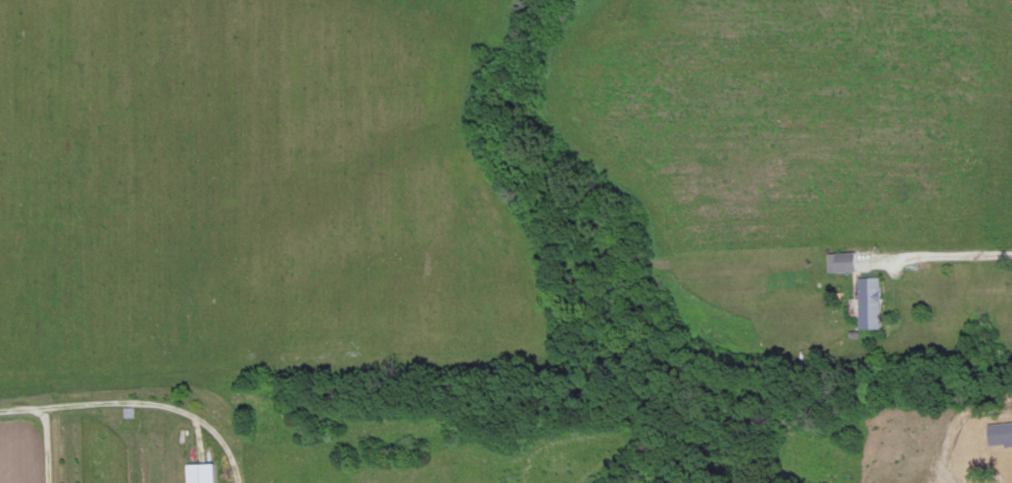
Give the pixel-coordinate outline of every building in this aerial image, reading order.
[(855,270),(855,251),(827,251),(827,270),(855,270)] [(880,276),(859,276),(859,327),(880,327),(880,276)] [(214,462),(187,462),(187,482),(214,482),(214,462)]
